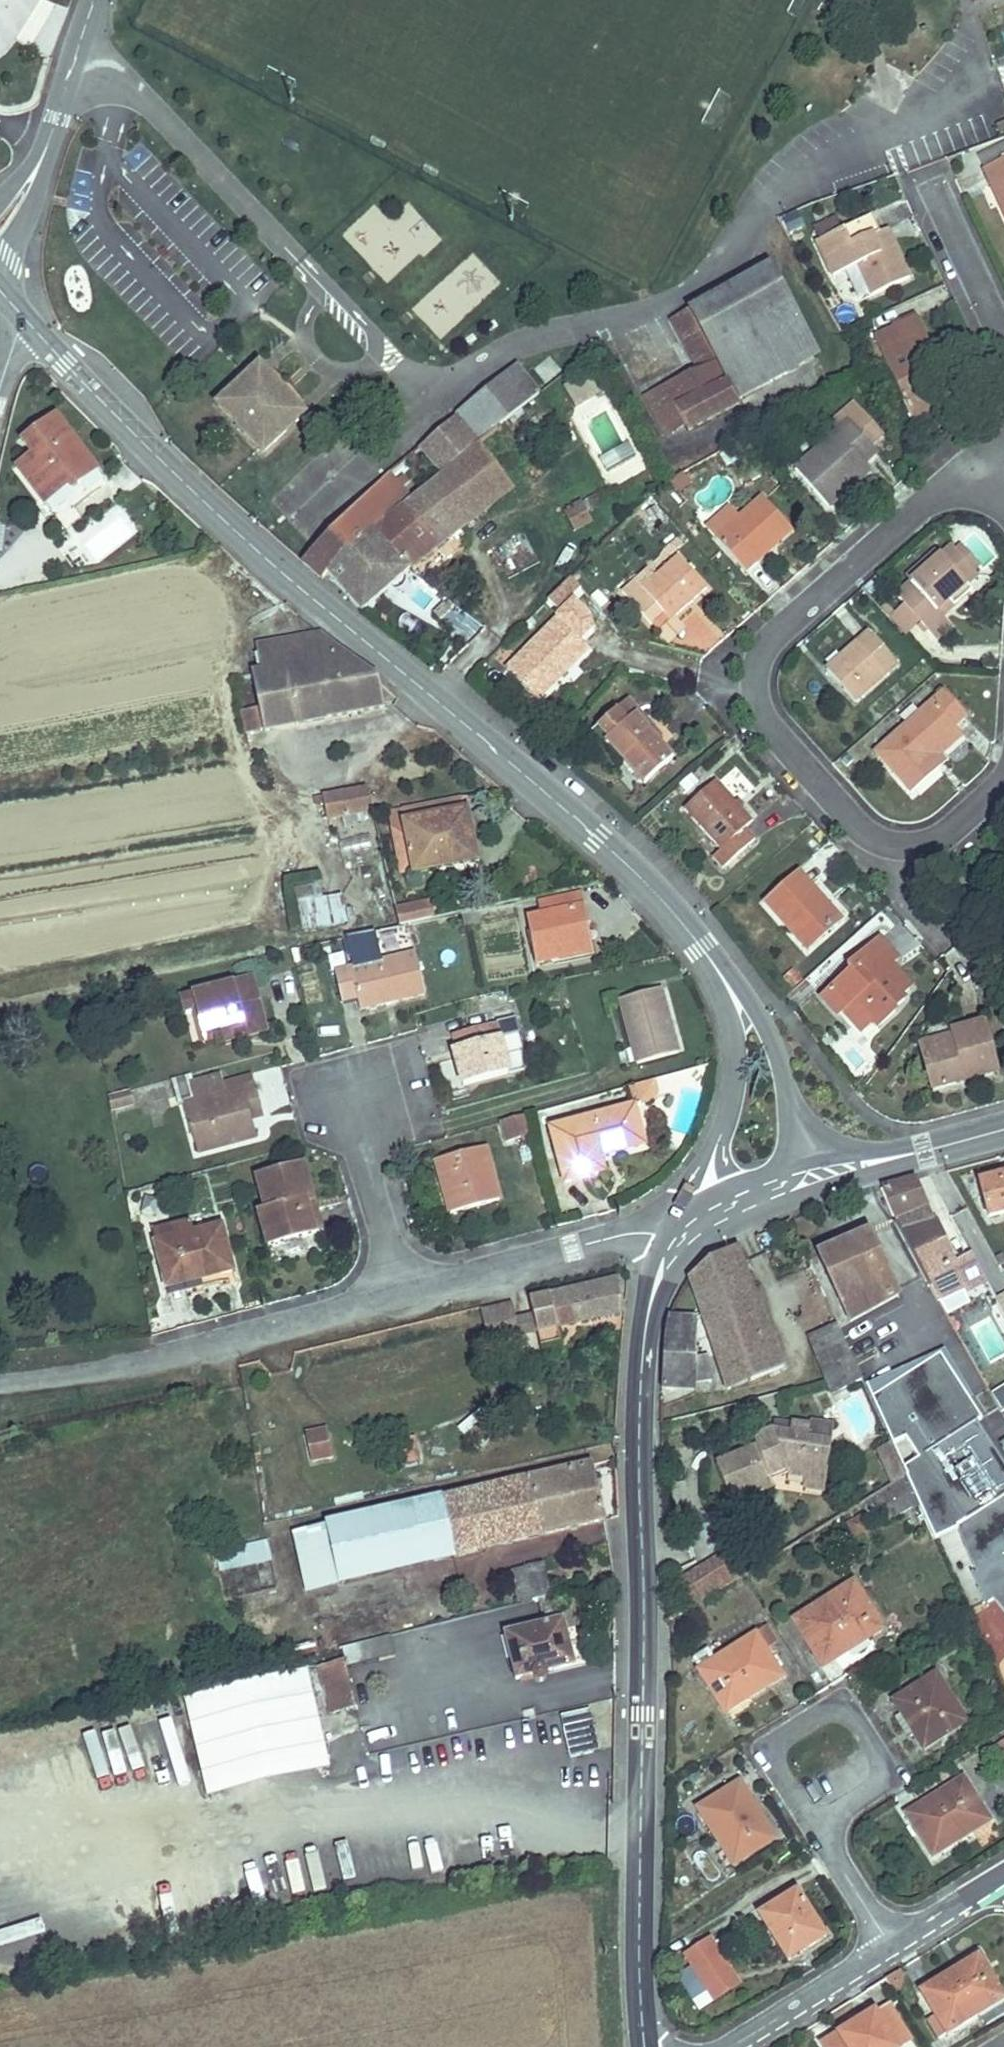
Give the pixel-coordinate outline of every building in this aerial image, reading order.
[(985,171),(992,185),(998,183),(1003,194),(1003,161),(985,171)] [(877,246),(873,238),(881,234),(873,217),(843,231),(821,241),(818,243),(834,277),(860,265),(874,296),(911,279),(892,239),(877,246)] [(816,230),(821,241),(843,231),(838,220),(816,230)] [(873,238),(877,246),(892,239),(889,230),(881,234),(873,238)] [(767,261),(755,267),(759,274),(771,268),(767,261)] [(771,268),(759,274),(673,321),(699,371),(645,397),(665,435),(686,425),(689,431),(738,404),(736,400),(818,355),(771,268)] [(919,320),(876,339),(912,422),(939,410),(922,373),(933,369),(940,365),(919,320)] [(298,407),(269,376),(261,368),(220,406),(265,454),(306,415),(298,407)] [(421,450),(442,476),(501,427),(541,394),(519,368),(421,450)] [(922,373),(939,410),(949,406),(933,369),(922,373)] [(884,438),(856,407),(833,427),(839,433),(797,472),(829,508),(868,473),(862,467),(877,453),(872,448),(884,438)] [(79,497),(104,477),(98,470),(56,418),(24,443),(35,456),(19,469),(47,504),(53,511),(76,493),(79,497)] [(501,427),(442,476),(432,484),(464,527),(536,472),(501,427)] [(774,440),(770,433),(762,437),(766,444),(774,440)] [(744,465),(749,474),(758,470),(753,461),(744,465)] [(758,470),(749,474),(753,482),(762,477),(758,470)] [(328,574),(374,532),(413,499),(391,475),(317,550),(304,563),(323,579),(328,574)] [(464,527),(432,484),(413,499),(374,532),(410,571),(422,560),(443,543),(464,527)] [(793,530),(763,497),(716,540),(747,575),(758,565),(755,561),(771,546),(773,548),(793,530)] [(564,508),(576,534),(595,526),(583,500),(564,508)] [(664,519),(657,509),(648,515),(655,525),(664,519)] [(495,542),(507,576),(538,565),(525,531),(495,542)] [(328,574),(363,613),(410,571),(374,532),(328,574)] [(959,546),(955,550),(976,573),(980,569),(959,546)] [(906,607),(919,622),(936,640),(951,627),(943,618),(938,612),(967,585),(978,576),(976,573),(955,550),(953,548),(941,558),(914,583),(897,598),(906,607)] [(909,577),(914,583),(941,558),(936,553),(909,577)] [(653,625),(665,614),(672,622),(708,590),(679,557),(643,590),(636,582),(624,593),(653,625)] [(568,577),(545,600),(557,611),(580,588),(568,577)] [(967,585),(938,612),(943,618),(972,592),(967,585)] [(451,612),(445,605),(435,614),(442,621),(451,612)] [(906,607),(891,620),(905,635),(919,622),(906,607)] [(475,643),(484,623),(456,609),(446,629),(475,643)] [(572,609),(521,660),(508,672),(538,702),(554,686),(548,682),(569,661),(574,666),(590,650),(582,643),(594,632),(572,609)] [(665,614),(653,625),(658,631),(652,637),(662,648),(676,652),(689,641),(672,622),(665,614)] [(898,665),(870,633),(827,671),(855,703),(898,665)] [(385,709),(381,683),(380,679),(324,634),(323,635),(280,644),(296,727),(385,709)] [(264,675),(254,677),(260,712),(265,733),(296,727),(280,644),(259,648),(264,675)] [(508,672),(521,660),(506,645),(501,651),(494,658),(508,672)] [(548,682),(554,686),(574,666),(569,661),(548,682)] [(939,769),(929,757),(958,731),(954,728),(966,717),(945,693),(876,754),(912,792),(939,769)] [(602,747),(608,742),(626,762),(645,784),(673,759),(657,740),(636,717),(640,714),(628,701),(591,734),(602,747)] [(250,737),(265,733),(260,712),(244,715),(250,737)] [(657,740),(660,737),(640,714),(636,717),(657,740)] [(929,757),(939,769),(945,764),(939,758),(963,737),(958,731),(929,757)] [(626,762),(608,742),(602,747),(620,767),(626,762)] [(699,784),(692,776),(681,786),(688,794),(699,784)] [(753,823),(717,782),(685,810),(721,851),(713,858),(723,869),(755,840),(746,830),(753,823)] [(368,813),(363,790),(325,798),(329,821),(343,818),(345,827),(356,824),(355,816),(368,813)] [(466,810),(463,797),(390,811),(394,830),(406,828),(410,852),(399,855),(402,873),(414,870),(415,874),(437,870),(435,864),(469,858),(464,837),(472,835),(467,810),(466,810)] [(406,828),(394,830),(399,855),(410,852),(406,828)] [(435,864),(437,870),(477,862),(472,835),(464,837),(469,858),(435,864)] [(840,920),(800,876),(767,904),(808,950),(840,920)] [(322,899),(318,883),(294,888),(302,930),(348,922),(343,895),(322,899)] [(587,954),(582,928),(587,927),(580,893),(542,901),(545,917),(531,920),(541,964),(587,954)] [(427,905),(396,912),(399,926),(430,919),(427,905)] [(478,922),(476,910),(461,913),(463,925),(478,922)] [(587,954),(593,953),(587,927),(582,928),(587,954)] [(898,961),(880,940),(847,970),(851,974),(822,999),(838,1016),(843,1011),(862,1032),(873,1023),(877,1028),(895,1013),(893,1011),(904,1001),(900,997),(911,987),(892,966),(898,961)] [(426,995),(417,953),(336,972),(343,1003),(359,999),(362,1010),(426,995)] [(194,994),(198,1010),(207,1045),(216,1043),(231,1039),(229,1032),(265,1023),(253,979),(194,994)] [(678,1052),(660,989),(618,1001),(636,1063),(678,1052)] [(184,1013),(198,1010),(194,994),(180,998),(184,1013)] [(955,1042),(921,1052),(931,1090),(999,1072),(985,1021),(952,1031),(954,1035),(955,1042)] [(229,1032),(231,1039),(216,1043),(217,1047),(268,1034),(265,1023),(229,1032)] [(453,1051),(456,1060),(463,1086),(529,1069),(519,1033),(499,1038),(495,1023),(454,1035),(459,1050),(453,1051)] [(954,1035),(919,1044),(921,1052),(955,1042),(954,1035)] [(253,1120),(249,1108),(261,1105),(256,1087),(228,1095),(223,1076),(192,1084),(197,1102),(187,1105),(199,1153),(257,1138),(253,1120)] [(634,1106),(635,1106),(643,1103),(659,1092),(656,1081),(629,1089),(634,1106)] [(132,1089),(109,1096),(111,1104),(112,1110),(136,1104),(132,1089)] [(249,1108),(253,1120),(264,1117),(261,1105),(249,1108)] [(635,1106),(634,1106),(550,1129),(564,1182),(604,1172),(600,1158),(645,1146),(635,1106)] [(505,1145),(532,1134),(523,1112),(496,1123),(505,1145)] [(499,1201),(485,1148),(437,1161),(452,1214),(499,1201)] [(307,1204),(315,1201),(305,1166),(259,1178),(269,1212),(261,1214),(270,1246),(315,1233),(307,1204)] [(980,1183),(989,1218),(1003,1214),(1003,1176),(980,1183)] [(895,1223),(899,1231),(936,1222),(918,1180),(884,1189),(897,1222),(895,1223)] [(315,1233),(323,1231),(315,1201),(307,1204),(315,1233)] [(153,1230),(157,1244),(194,1234),(191,1220),(153,1230)] [(955,1265),(936,1222),(899,1231),(928,1287),(929,1286),(938,1301),(965,1289),(967,1294),(986,1283),(972,1256),(955,1265)] [(194,1234),(157,1244),(166,1281),(202,1271),(204,1279),(234,1270),(222,1226),(194,1234)] [(871,1233),(863,1237),(892,1300),(900,1296),(871,1233)] [(842,1300),(854,1321),(892,1300),(863,1237),(820,1255),(842,1300)] [(769,1329),(753,1289),(738,1248),(708,1263),(691,1274),(717,1357),(741,1349),(751,1380),(785,1366),(777,1349),(769,1329)] [(1002,1257),(995,1260),(999,1267),(1003,1265),(1003,1261),(1002,1257)] [(202,1271),(166,1281),(170,1296),(236,1277),(234,1270),(204,1279),(202,1271)] [(625,1312),(617,1280),(511,1305),(518,1337),(539,1332),(625,1312)] [(996,1302),(1003,1319),(1003,1298),(996,1302)] [(494,1309),(463,1317),(470,1348),(501,1340),(494,1309)] [(673,1333),(666,1337),(663,1391),(696,1379),(696,1383),(713,1382),(710,1355),(697,1357),(699,1318),(682,1327),(679,1321),(670,1326),(673,1333)] [(828,1382),(859,1369),(840,1325),(811,1337),(828,1382)] [(539,1332),(518,1337),(522,1352),(542,1347),(539,1332)] [(717,1357),(727,1390),(751,1380),(741,1349),(717,1357)] [(832,1395),(865,1381),(859,1369),(828,1382),(832,1395)] [(696,1383),(696,1379),(663,1391),(695,1392),(696,1383)] [(989,1396),(1000,1412),(1003,1410),(1003,1387),(989,1396)] [(792,1424),(776,1422),(775,1430),(775,1432),(790,1435),(792,1424)] [(771,1483),(770,1481),(768,1475),(786,1470),(788,1476),(805,1478),(804,1489),(826,1492),(832,1444),(811,1441),(812,1427),(792,1424),(790,1435),(775,1432),(775,1430),(752,1436),(755,1445),(715,1456),(726,1496),(771,1483)] [(811,1441),(832,1444),(835,1427),(813,1424),(812,1427),(811,1441)] [(327,1428),(302,1432),(308,1466),(333,1461),(327,1428)] [(895,1483),(907,1475),(894,1446),(884,1451),(891,1467),(888,1468),(895,1483)] [(593,1465),(498,1487),(512,1545),(607,1522),(593,1465)] [(786,1470),(768,1475),(770,1481),(788,1476),(786,1470)] [(890,1519),(919,1503),(908,1477),(907,1475),(895,1483),(875,1495),(890,1519)] [(512,1545),(498,1487),(298,1535),(312,1593),(512,1545)] [(951,1519),(957,1527),(1003,1497),(997,1489),(951,1519)] [(1003,1497),(957,1527),(964,1548),(976,1572),(971,1575),(984,1605),(993,1599),(1003,1613),(1003,1497)] [(273,1564),(269,1543),(219,1553),(223,1574),(273,1564)] [(693,1601),(735,1576),(723,1557),(682,1584),(693,1601)] [(544,1565),(523,1570),(531,1602),(540,1600),(552,1597),(544,1565)] [(531,1602),(523,1570),(513,1572),(521,1605),(531,1602)] [(824,1667),(853,1649),(850,1644),(860,1637),(864,1642),(884,1630),(856,1584),(796,1620),(824,1667)] [(540,1600),(544,1620),(563,1616),(559,1596),(552,1597),(540,1600)] [(522,1625),(544,1620),(540,1600),(531,1602),(521,1605),(517,1606),(522,1625)] [(561,1642),(569,1640),(565,1621),(506,1635),(517,1681),(533,1677),(541,1682),(546,1674),(568,1669),(561,1642)] [(745,1694),(748,1700),(784,1677),(765,1649),(776,1641),(768,1628),(715,1661),(699,1671),(722,1708),(745,1694)] [(346,1667),(395,1656),(390,1637),(337,1649),(340,1662),(319,1667),(330,1713),(355,1707),(346,1667)] [(850,1644),(853,1649),(864,1642),(860,1637),(850,1644)] [(561,1642),(568,1669),(576,1667),(569,1640),(561,1642)] [(709,1651),(693,1661),(699,1671),(715,1661),(709,1651)] [(327,1769),(302,1671),(180,1703),(206,1801),(327,1769)] [(966,1721),(935,1674),(899,1698),(919,1730),(915,1733),(925,1748),(966,1721)] [(722,1708),(726,1714),(748,1700),(745,1694),(722,1708)] [(899,1698),(894,1701),(915,1733),(919,1730),(899,1698)] [(560,1717),(569,1756),(595,1751),(585,1711),(560,1717)] [(967,1785),(963,1780),(944,1792),(947,1797),(967,1785)] [(698,1808),(725,1851),(735,1866),(770,1844),(756,1822),(763,1818),(740,1782),(698,1808)] [(935,1857),(990,1821),(967,1785),(947,1797),(944,1792),(908,1815),(935,1857)] [(770,1844),(776,1840),(763,1818),(756,1822),(770,1844)] [(429,1866),(425,1841),(413,1843),(417,1868),(429,1866)] [(718,1856),(727,1871),(735,1866),(725,1851),(718,1856)] [(825,1938),(797,1893),(761,1916),(789,1960),(825,1938)] [(739,1985),(711,1941),(686,1957),(714,2001),(739,1985)] [(960,1975),(982,1961),(978,1955),(956,1969),(960,1975)] [(956,1969),(921,1992),(937,2017),(929,2022),(941,2039),(1003,1998),(1003,1995),(982,1961),(960,1975),(956,1969)] [(845,2038),(842,2032),(823,2044),(825,2046),(898,2046),(875,2011),(862,2020),(865,2026),(845,2038)] [(865,2026),(862,2020),(842,2032),(845,2038),(865,2026)]
